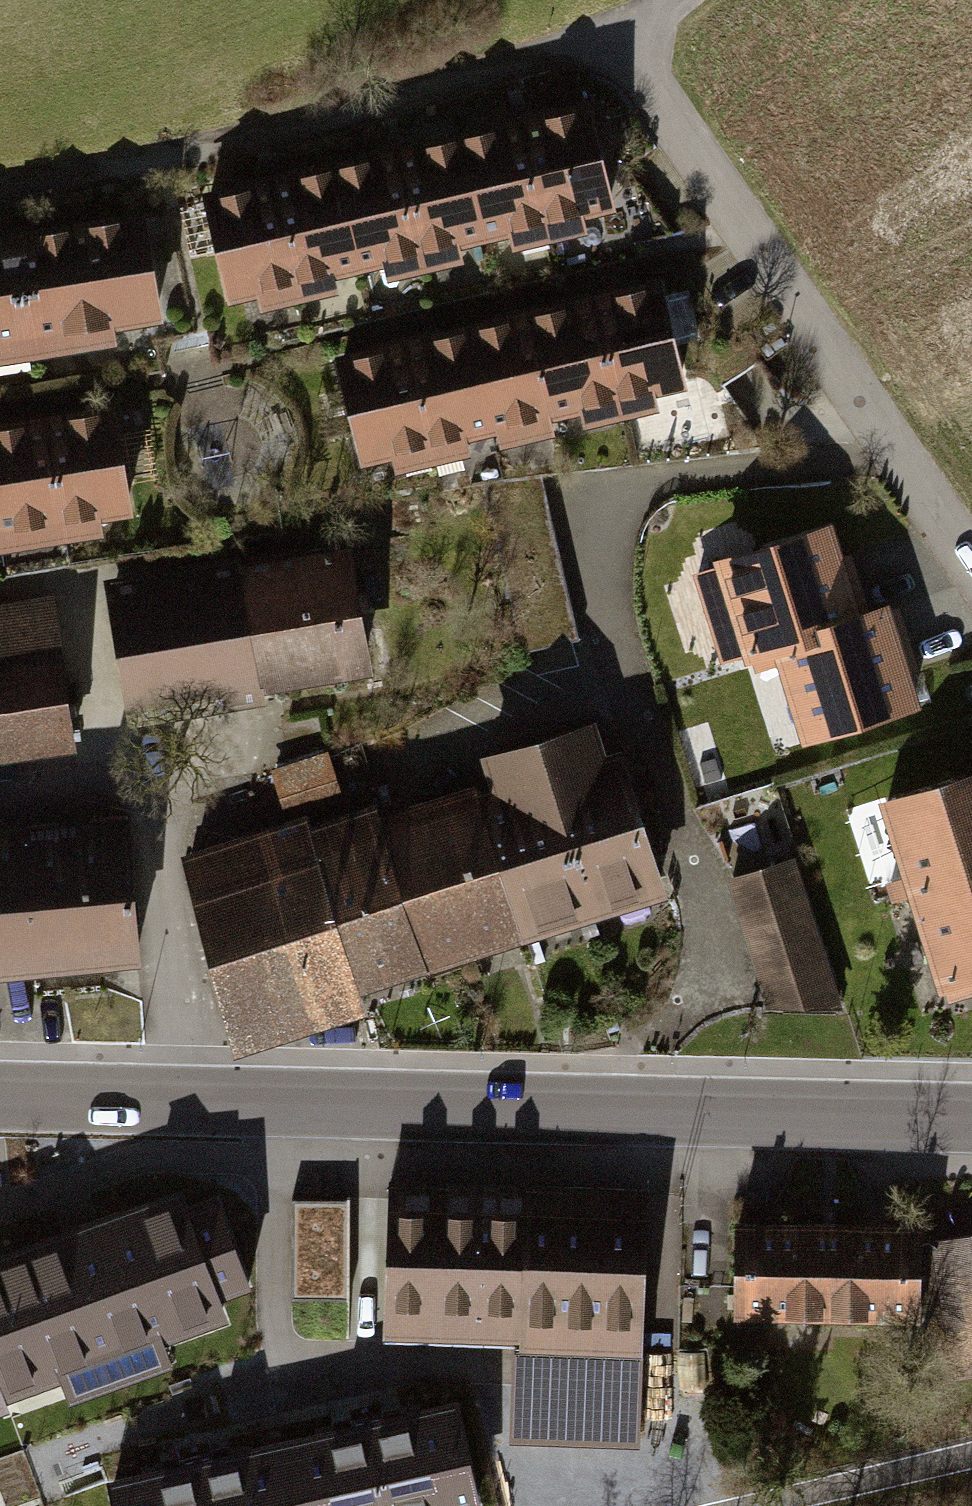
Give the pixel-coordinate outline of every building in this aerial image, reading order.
[(558,247),(622,233),(595,113),(531,127),(558,247)] [(494,261),(558,247),(531,127),(468,141),(494,261)] [(430,275),(494,261),(468,141),(404,155),(430,275)] [(366,289),(430,275),(404,155),(340,169),(366,289)] [(303,303),(366,289),(340,169),(276,183),(303,303)] [(239,317),(303,303),(276,183),(212,196),(239,317)] [(0,236),(0,362),(114,345),(112,330),(164,322),(147,214),(0,236)] [(628,423),(694,409),(668,287),(602,301),(628,423)] [(562,437),(628,423),(602,301),(536,315),(562,437)] [(495,451),(562,437),(536,315),(469,330),(495,451)] [(429,465),(495,451),(469,330),(403,344),(429,465)] [(362,479),(429,465),(403,344),(336,358),(362,479)] [(121,407),(53,417),(71,540),(139,530),(121,407)] [(0,425),(0,531),(3,550),(71,540),(53,417),(0,425)] [(749,657),(787,646),(869,624),(843,531),(723,564),(749,657)] [(276,697),(378,680),(356,550),(254,567),(276,697)] [(129,721),(276,697),(254,567),(107,592),(129,721)] [(76,755),(53,595),(0,603),(0,766),(76,755)] [(905,614),(869,624),(787,646),(815,750),(933,718),(905,614)] [(487,768),(495,791),(544,945),(683,900),(636,758),(619,764),(608,729),(487,768)] [(333,756),(277,775),(291,818),(348,798),(333,756)] [(211,790),(227,835),(289,813),(273,768),(211,790)] [(883,814),(913,910),(971,892),(971,786),(883,814)] [(495,791),(394,823),(444,977),(465,970),(544,945),(495,791)] [(389,808),(319,831),(374,1000),(444,977),(394,823),(389,808)] [(378,1013),(374,1000),(319,831),(316,821),(192,861),(255,1053),(378,1013)] [(0,839),(0,986),(139,975),(128,829),(0,839)] [(803,866),(731,890),(771,1015),(851,1018),(803,866)] [(913,910),(944,1007),(971,998),(971,892),(913,910)] [(5,1234),(8,1241),(65,1396),(97,1384),(107,1410),(142,1397),(137,1383),(223,1351),(215,1328),(242,1318),(238,1306),(253,1300),(213,1183),(168,1199),(160,1177),(5,1234)] [(395,1188),(389,1339),(519,1344),(515,1442),(635,1447),(645,1198),(395,1188)] [(347,1205),(295,1205),(294,1300),(346,1301),(347,1205)] [(918,1232),(739,1227),(736,1327),(915,1332),(918,1232)] [(943,1241),(967,1374),(971,1373),(971,1235),(943,1241)] [(0,1243),(0,1420),(65,1396),(8,1241),(0,1243)] [(369,1431),(386,1505),(477,1505),(455,1411),(369,1431)] [(282,1451),(295,1505),(386,1505),(369,1431),(282,1451)] [(196,1471),(204,1505),(295,1505),(282,1451),(196,1471)] [(110,1491),(113,1505),(204,1505),(196,1471),(110,1491)]
